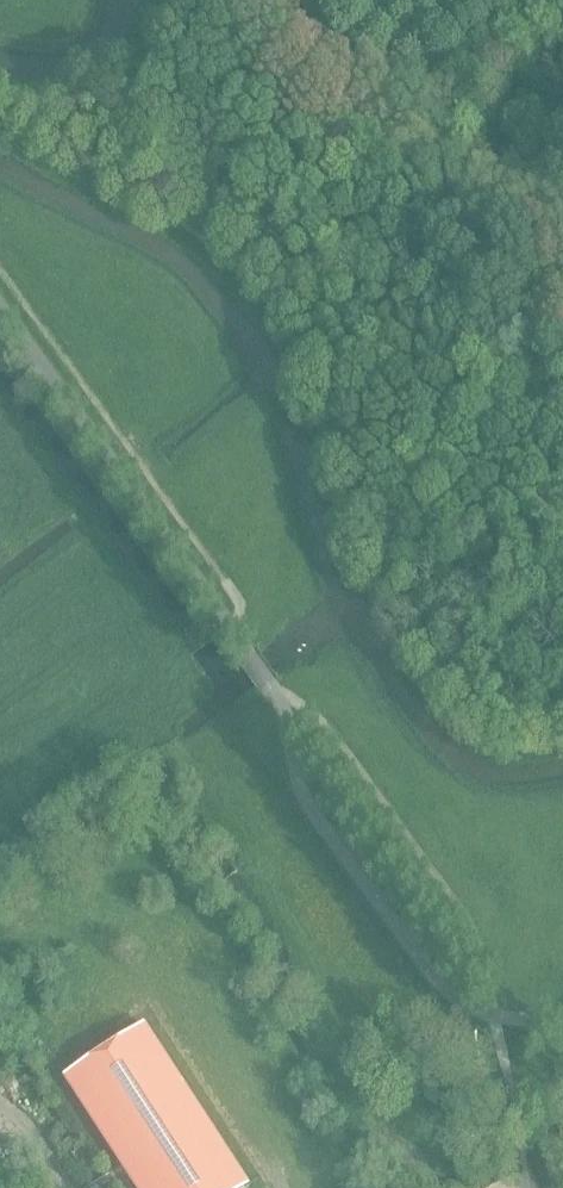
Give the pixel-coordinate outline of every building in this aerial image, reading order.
[(145,1024),(64,1077),(136,1187),(245,1187),(250,1185),(145,1024)]
